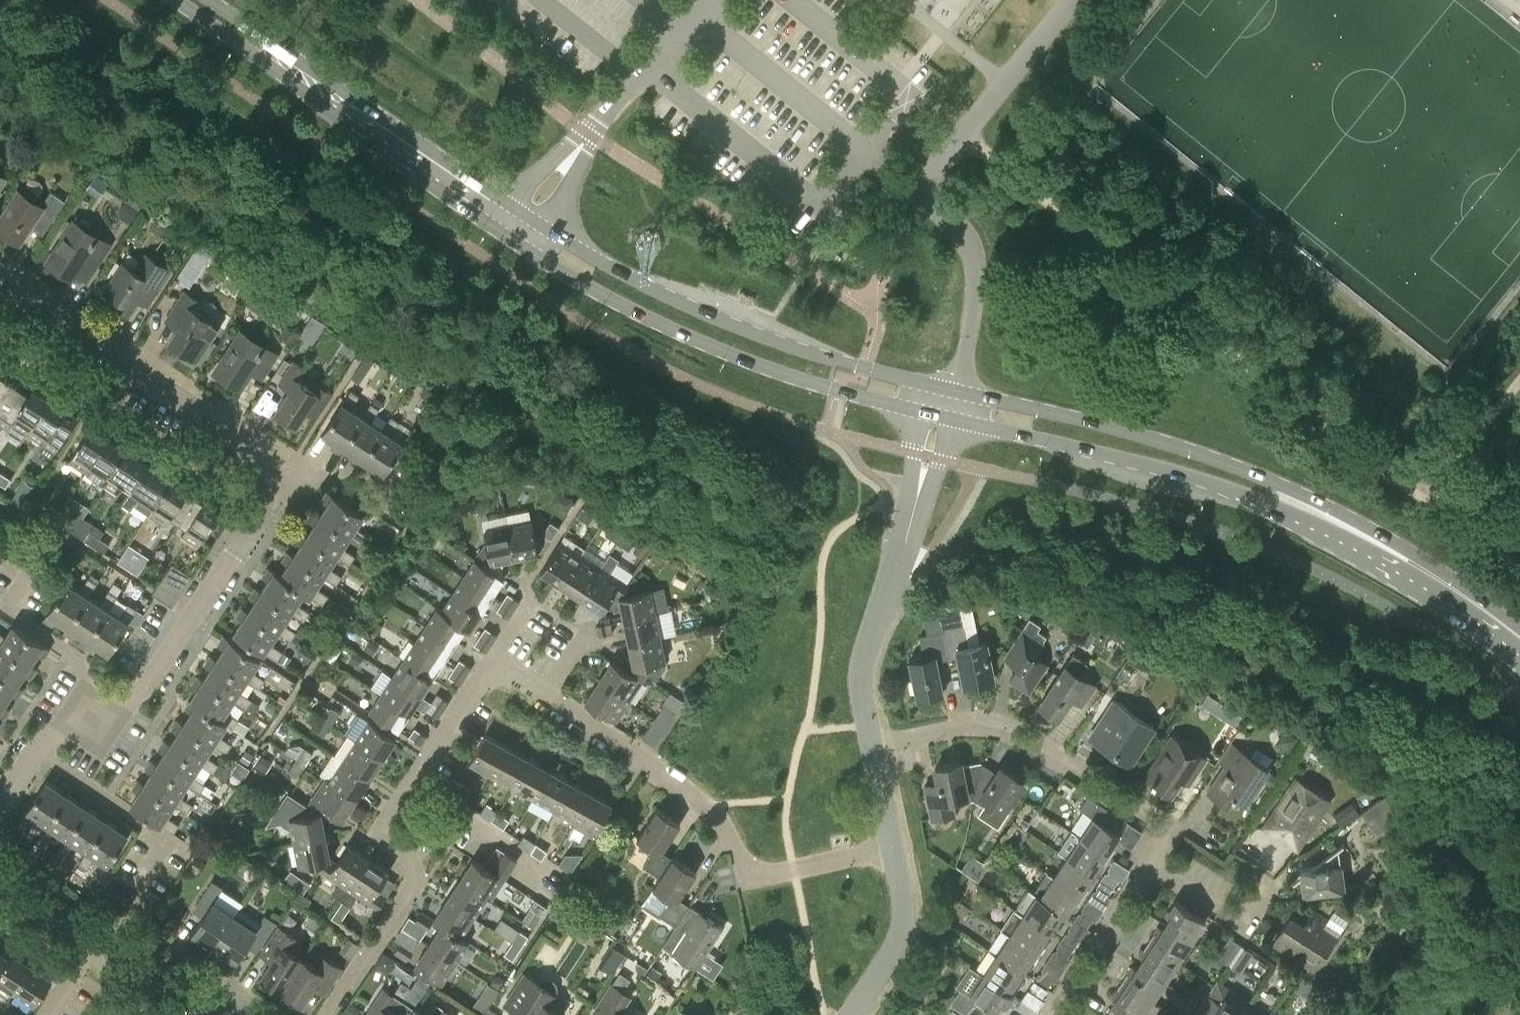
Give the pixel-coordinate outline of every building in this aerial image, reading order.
[(50,223),(65,200),(50,190),(41,204),(20,190),(0,220),(0,229),(18,241),(36,214),(50,223)] [(119,210),(120,217),(130,223),(139,210),(125,201),(119,210)] [(83,260),(94,267),(109,244),(74,221),(48,261),(72,277),(83,260)] [(198,245),(177,278),(189,286),(211,254),(198,245)] [(138,298),(148,305),(171,270),(145,253),(135,269),(122,261),(104,287),(113,293),(108,301),(128,314),(138,298)] [(169,341),(197,359),(219,325),(193,309),(199,300),(185,291),(168,316),(180,324),(169,341)] [(313,340),(321,321),(309,315),(300,334),(313,340)] [(261,376),(275,355),(241,333),(216,372),(239,387),(251,370),(261,376)] [(315,388),(314,389),(314,390),(297,379),(305,368),(293,361),(279,382),(290,390),(276,411),(297,425),(306,410),(316,417),(331,393),(323,388),(321,387),(319,387),(317,387),(315,388)] [(357,367),(351,377),(359,383),(366,373),(357,367)] [(29,393),(6,378),(0,386),(0,423),(8,428),(11,423),(29,393)] [(29,393),(11,423),(27,433),(55,390),(48,386),(42,394),(33,388),(29,393)] [(426,389),(421,396),(429,401),(434,394),(426,389)] [(55,390),(27,433),(44,444),(39,450),(50,457),(77,417),(56,403),(62,395),(55,390)] [(335,441),(331,447),(339,453),(362,416),(351,408),(359,395),(351,390),(342,403),(322,433),(335,441)] [(351,460),(359,466),(363,460),(382,429),(371,422),(379,409),(371,403),(362,416),(339,453),(343,446),(355,454),(351,460)] [(382,429),(363,460),(375,467),(371,473),(379,479),(403,443),(391,435),(399,422),(391,416),(382,429)] [(69,460),(85,471),(113,429),(106,424),(101,433),(91,426),(69,460)] [(120,433),(113,429),(85,471),(94,477),(92,481),(93,486),(97,488),(124,448),(114,442),(120,433)] [(131,490),(148,463),(124,448),(97,488),(101,491),(105,484),(118,492),(123,484),(131,490)] [(149,513),(172,479),(148,463),(131,490),(122,503),(131,509),(134,504),(149,513)] [(1,472),(0,473),(0,483),(6,487),(11,478),(1,472)] [(179,521),(196,495),(172,479),(149,513),(166,524),(171,516),(179,521)] [(201,487),(196,495),(179,521),(186,526),(181,534),(198,545),(226,503),(201,487)] [(328,503),(320,515),(350,536),(363,544),(368,536),(355,527),(363,515),(327,491),(321,499),(328,503)] [(575,502),(560,493),(553,503),(568,512),(575,502)] [(44,513),(54,519),(59,511),(49,504),(44,513)] [(54,519),(64,526),(69,517),(73,511),(63,505),(59,511),(54,519)] [(594,515),(582,507),(576,515),(588,523),(594,515)] [(342,547),(350,536),(320,515),(314,511),(308,519),(314,524),(307,535),(336,556),(349,564),(355,556),(342,547)] [(532,520),(508,525),(515,556),(539,551),(532,520)] [(550,521),(542,533),(551,539),(559,527),(550,521)] [(104,531),(93,524),(84,539),(94,546),(104,531)] [(447,527),(449,539),(458,537),(455,525),(447,527)] [(486,542),(475,558),(487,566),(490,561),(515,556),(508,525),(484,530),(486,542)] [(605,534),(617,542),(622,533),(610,525),(605,534)] [(104,531),(94,546),(104,552),(109,544),(100,538),(104,531)] [(329,567),(336,556),(307,535),(301,531),(295,540),(301,544),(294,555),(337,584),(342,576),(329,567)] [(634,541),(622,533),(617,542),(629,550),(634,541)] [(650,545),(642,540),(634,552),(642,557),(650,545)] [(540,571),(561,584),(579,557),(558,544),(540,571)] [(360,565),(368,570),(378,555),(370,550),(360,565)] [(336,584),(337,584),(294,555),(287,551),(282,560),(288,564),(281,575),(274,571),(304,592),(310,596),(323,604),(329,596),(316,587),(323,576),(336,584)] [(619,595),(639,591),(611,573),(619,559),(610,553),(601,566),(581,597),(602,611),(614,592),(619,595)] [(579,557),(561,584),(581,597),(601,566),(598,570),(579,557)] [(504,578),(487,566),(475,558),(464,576),(493,595),(504,578)] [(143,566),(133,559),(128,568),(138,574),(143,566)] [(172,563),(165,573),(185,586),(192,576),(172,563)] [(269,580),(261,591),(291,612),(304,620),(309,612),(296,603),(304,592),(274,571),(268,567),(262,576),(269,580)] [(185,586),(165,573),(159,583),(179,596),(185,586)] [(452,593),(481,612),(493,595),(464,576),(452,593)] [(56,618),(68,625),(96,582),(88,577),(80,590),(67,582),(44,619),(52,624),(56,618)] [(97,583),(96,582),(68,625),(64,632),(72,637),(76,631),(88,639),(84,645),(116,596),(108,590),(100,603),(88,596),(97,583)] [(108,591),(117,596),(122,588),(114,583),(108,591)] [(172,607),(179,596),(159,583),(152,593),(172,607)] [(663,586),(639,591),(619,595),(624,619),(655,613),(655,612),(668,610),(663,586)] [(283,623),(291,612),(261,591),(259,590),(255,587),(249,596),(256,600),(248,611),(277,632),(278,632),(291,640),(296,632),(283,623)] [(437,608),(470,629),(481,612),(452,593),(442,610),(438,607),(437,608)] [(507,593),(502,601),(514,609),(519,601),(507,593)] [(117,596),(116,596),(84,645),(92,650),(96,644),(109,652),(129,622),(136,626),(143,614),(136,609),(137,609),(128,604),(120,616),(108,609),(117,596)] [(508,618),(514,609),(502,601),(496,610),(508,618)] [(336,612),(345,618),(351,608),(342,603),(336,612)] [(283,652),(270,643),(277,632),(248,611),(247,611),(242,607),(236,616),(242,620),(234,632),(277,660),(283,652)] [(942,631),(941,631),(947,659),(959,656),(965,685),(993,680),(985,643),(969,646),(965,626),(963,627),(959,607),(938,612),(942,631)] [(470,629),(437,608),(426,625),(455,644),(466,627),(470,630),(470,629)] [(947,659),(941,631),(937,612),(922,615),(926,635),(919,636),(924,657),(909,660),(917,698),(943,692),(936,661),(947,659)] [(655,613),(624,619),(629,643),(660,636),(655,613)] [(1039,626),(1029,620),(1005,657),(1018,666),(1009,679),(1029,692),(1047,664),(1034,656),(1043,643),(1032,636),(1039,626)] [(612,632),(610,622),(596,625),(598,635),(612,632)] [(36,668),(30,664),(38,653),(44,657),(50,648),(13,624),(5,636),(0,633),(0,646),(36,668)] [(455,644),(426,625),(415,642),(444,661),(455,644)] [(485,627),(479,635),(491,644),(497,635),(485,627)] [(224,648),(217,659),(260,687),(265,680),(252,671),(260,659),(224,635),(218,643),(224,648)] [(486,652),(491,644),(479,635),(474,644),(486,652)] [(660,636),(629,643),(634,667),(654,663),(665,661),(660,636)] [(370,639),(364,648),(371,653),(377,644),(370,639)] [(404,659),(432,678),(444,661),(415,642),(404,659)] [(17,684),(25,673),(31,677),(36,668),(0,646),(0,674),(17,684)] [(285,653),(280,660),(288,666),(293,658),(285,653)] [(354,653),(350,660),(356,665),(361,658),(354,653)] [(1087,663),(1073,654),(1038,705),(1059,718),(1072,698),(1082,705),(1095,685),(1085,678),(1088,674),(1083,670),(1087,663)] [(204,679),(247,707),(252,700),(239,691),(246,680),(259,688),(260,687),(217,659),(210,655),(205,664),(211,668),(204,679)] [(392,676),(421,695),(432,678),(404,659),(392,676)] [(459,659),(454,667),(466,675),(471,667),(459,659)] [(598,680),(629,700),(642,680),(630,672),(612,660),(598,680)] [(659,674),(650,669),(654,663),(634,667),(630,672),(642,680),(646,674),(655,679),(659,674)] [(460,684),(466,675),(454,667),(448,676),(460,684)] [(4,704),(11,693),(18,697),(23,688),(17,684),(0,674),(0,702),(4,704)] [(246,708),(247,707),(204,679),(197,675),(192,684),(198,688),(190,700),(226,724),(233,728),(238,720),(226,711),(233,700),(246,708)] [(381,693),(410,712),(421,695),(392,676),(381,693)] [(616,721),(629,700),(598,680),(584,701),(616,721)] [(399,730),(410,712),(381,693),(370,710),(399,730)] [(437,693),(431,702),(444,709),(449,701),(437,693)] [(219,735),(226,724),(190,700),(185,708),(191,712),(184,723),(227,752),(232,744),(219,735)] [(1102,747),(1128,764),(1153,726),(1115,700),(1098,726),(1111,734),(1102,747)] [(4,717),(10,708),(5,705),(4,704),(0,702),(0,714),(4,717)] [(438,718),(444,709),(431,702),(426,710),(438,718)] [(676,712),(664,704),(642,738),(654,745),(676,712)] [(331,706),(323,718),(331,724),(339,712),(331,706)] [(1230,709),(1224,719),(1235,726),(1241,716),(1230,709)] [(323,736),(331,724),(323,718),(315,730),(323,736)] [(213,744),(226,752),(227,752),(184,723),(177,719),(172,728),(178,732),(170,744),(213,772),(219,764),(206,755),(213,744)] [(369,720),(356,740),(383,758),(396,737),(369,720)] [(426,735),(414,727),(409,736),(421,744),(426,735)] [(1297,738),(1284,730),(1279,737),(1281,746),(1289,751),(1297,738)] [(469,762),(491,774),(506,746),(485,734),(469,762)] [(1182,778),(1189,782),(1205,757),(1172,735),(1145,776),(1172,793),(1182,778)] [(151,759),(151,760),(187,784),(200,793),(205,784),(192,776),(200,764),(213,773),(213,772),(170,744),(164,739),(159,748),(165,752),(157,764),(151,759)] [(356,740),(343,760),(369,778),(383,758),(356,740)] [(305,764),(313,753),(304,747),(301,744),(289,746),(286,751),(296,759),(305,764)] [(512,785),(527,757),(506,746),(491,774),(512,785)] [(1248,755),(1237,747),(1230,757),(1207,792),(1219,800),(1225,790),(1245,803),(1268,769),(1248,755)] [(245,750),(239,759),(248,764),(253,756),(245,750)] [(261,754),(254,765),(264,771),(270,761),(261,754)] [(533,797),(548,769),(527,757),(512,785),(533,797)] [(297,776),(305,764),(296,759),(288,770),(297,776)] [(144,784),(138,780),(173,805),(174,804),(180,808),(187,813),(187,812),(207,826),(213,818),(207,814),(192,804),(179,796),(187,784),(151,760),(145,768),(152,772),(144,784)] [(326,777),(326,778),(356,798),(369,778),(343,760),(330,780),(326,777)] [(968,801),(973,799),(981,761),(962,765),(961,762),(935,767),(938,783),(924,786),(931,819),(955,814),(952,799),(967,796),(968,801)] [(997,772),(981,761),(973,799),(984,807),(989,800),(1003,810),(1022,781),(1000,766),(997,772)] [(228,783),(235,773),(223,765),(216,775),(228,783)] [(548,769),(533,797),(554,808),(569,780),(548,769)] [(472,790),(452,777),(444,789),(464,802),(472,790)] [(312,798),(324,806),(343,819),(356,798),(326,778),(312,798)] [(47,823),(38,836),(39,837),(67,794),(71,788),(63,782),(59,788),(46,780),(27,810),(18,823),(27,829),(35,816),(47,823)] [(180,808),(174,804),(173,805),(138,780),(132,788),(139,792),(130,805),(173,833),(179,824),(173,820),(180,808)] [(573,824),(590,792),(569,780),(554,808),(574,820),(572,824),(573,824)] [(1297,780),(1265,829),(1295,848),(1327,799),(1297,780)] [(612,804),(590,792),(573,824),(594,836),(612,804)] [(1390,793),(1382,799),(1390,810),(1370,824),(1378,835),(1397,820),(1405,814),(1390,793)] [(58,850),(59,850),(88,807),(87,807),(92,801),(83,795),(79,801),(67,794),(39,837),(47,842),(55,829),(67,837),(58,850)] [(1093,817),(1080,836),(1110,856),(1120,841),(1116,838),(1119,833),(1127,821),(1088,795),(1080,808),(1093,817)] [(321,811),(324,806),(312,798),(306,807),(301,815),(289,818),(291,827),(294,842),(326,835),(321,811)] [(1341,825),(1358,813),(1350,803),(1334,814),(1341,825)] [(480,813),(492,821),(497,812),(485,804),(480,813)] [(99,815),(88,807),(59,850),(67,855),(76,842),(87,850),(80,860),(108,820),(112,814),(103,808),(99,815)] [(654,849),(643,866),(660,877),(673,857),(662,850),(680,823),(657,808),(637,838),(654,849)] [(509,820),(497,812),(492,821),(503,828),(509,820)] [(1030,823),(1022,818),(1018,824),(1026,829),(1030,823)] [(119,828),(108,820),(80,860),(79,863),(87,868),(96,855),(108,863),(132,827),(123,821),(119,828)] [(326,835),(294,842),(299,866),(310,863),(323,871),(328,875),(336,862),(331,859),(326,835)] [(517,844),(529,852),(535,843),(523,835),(517,844)] [(1110,856),(1080,836),(1067,856),(1093,873),(1096,868),(1100,871),(1110,856)] [(547,851),(535,843),(529,852),(541,860),(547,851)] [(348,844),(336,862),(328,875),(340,882),(332,894),(341,900),(369,857),(348,844)] [(1344,888),(1342,869),(1339,845),(1309,868),(1300,869),(1303,893),(1344,888)] [(497,846),(490,856),(510,869),(517,860),(497,846)] [(996,852),(989,863),(1000,870),(1004,864),(1002,856),(996,852)] [(510,869),(490,856),(484,865),(504,879),(510,869)] [(576,863),(564,856),(558,864),(570,872),(576,863)] [(1093,873),(1067,856),(1054,876),(1083,896),(1093,881),(1089,879),(1093,873)] [(389,871),(369,857),(341,900),(351,906),(358,895),(378,908),(392,888),(382,881),(389,871)] [(679,898),(696,872),(673,857),(660,877),(653,886),(669,897),(658,914),(676,925),(689,905),(679,898)] [(460,879),(491,899),(504,879),(484,865),(473,858),(460,879)] [(1100,879),(1113,887),(1119,878),(1122,881),(1130,870),(1114,859),(1108,868),(1109,872),(1104,873),(1100,879)] [(79,864),(75,870),(82,874),(85,868),(79,864)] [(1033,892),(1036,894),(1066,914),(1070,908),(1074,911),(1083,896),(1054,876),(1046,872),(1033,892)] [(309,883),(301,878),(294,888),(299,891),(302,893),(309,883)] [(491,899),(460,879),(447,899),(474,917),(486,897),(490,900),(491,899)] [(1093,890),(1087,899),(1103,909),(1111,898),(1107,896),(1113,887),(1100,879),(1096,885),(1097,889),(1093,890)] [(207,911),(193,932),(215,946),(234,916),(213,902),(223,888),(212,880),(196,905),(207,911)] [(148,914),(160,896),(149,888),(137,907),(148,914)] [(1066,914),(1036,894),(1033,892),(1029,889),(1016,910),(1023,914),(1049,931),(1052,926),(1056,929),(1066,914)] [(305,908),(311,899),(302,893),(299,891),(293,900),(305,908)] [(474,917),(447,899),(434,919),(442,924),(460,937),(461,936),(474,917)] [(547,907),(535,899),(521,919),(533,927),(547,907)] [(1074,919),(1087,927),(1093,918),(1096,920),(1103,909),(1087,899),(1082,907),(1083,912),(1078,913),(1074,919)] [(1169,919),(1166,924),(1191,941),(1205,920),(1175,900),(1165,916),(1169,919)] [(558,901),(549,914),(560,921),(568,909),(558,901)] [(722,927),(689,905),(676,925),(663,945),(696,967),(722,927)] [(1142,908),(1136,917),(1128,928),(1140,936),(1147,927),(1146,924),(1150,923),(1154,916),(1142,908)] [(239,909),(234,916),(215,946),(237,960),(250,940),(261,947),(276,923),(265,916),(260,923),(239,909)] [(1023,914),(1016,910),(1003,930),(1010,934),(1040,954),(1049,939),(1045,936),(1049,931),(1023,914)] [(428,928),(434,919),(422,911),(416,920),(428,928)] [(1273,942),(1313,968),(1337,931),(1325,923),(1312,913),(1304,925),(1290,916),(1273,942)] [(1060,939),(1073,948),(1079,939),(1082,941),(1090,929),(1087,927),(1074,919),(1068,928),(1069,932),(1064,933),(1060,939)] [(613,934),(618,927),(609,922),(605,929),(613,934)] [(442,924),(428,944),(455,962),(466,945),(469,942),(461,936),(460,937),(442,924)] [(1148,941),(1178,961),(1191,941),(1166,924),(1162,929),(1158,926),(1148,941)] [(275,955),(261,976),(282,990),(303,958),(290,950),(297,939),(278,926),(263,948),(275,955)] [(1128,928),(1121,939),(1115,948),(1128,956),(1132,950),(1131,946),(1135,945),(1140,936),(1128,928)] [(519,930),(511,942),(520,948),(528,936),(519,930)] [(1040,954),(1010,934),(996,954),(1022,971),(1026,966),(1030,969),(1040,954)] [(1216,957),(1228,965),(1241,945),(1229,937),(1216,957)] [(1070,958),(1067,956),(1073,948),(1060,939),(1056,945),(1057,949),(1053,950),(1047,959),(1063,969),(1070,958)] [(1139,964),(1165,981),(1178,961),(1148,941),(1139,956),(1143,959),(1139,964)] [(512,960),(520,948),(511,942),(503,954),(512,960)] [(395,951),(407,959),(413,951),(401,943),(395,951)] [(442,983),(455,962),(428,944),(415,965),(442,983)] [(600,968),(613,974),(623,952),(610,946),(600,968)] [(12,951),(0,969),(0,982),(14,991),(35,959),(26,953),(23,959),(12,951)] [(12,951),(8,956),(0,951),(0,969),(12,951)] [(960,961),(949,953),(943,961),(955,969),(960,961)] [(1022,971),(996,954),(983,974),(1013,994),(1023,979),(1019,977),(1022,971)] [(330,960),(322,971),(303,958),(282,990),(302,1003),(316,982),(327,989),(342,968),(330,960)] [(44,965),(35,959),(14,991),(35,1005),(52,978),(41,971),(44,965)] [(1034,979),(1046,987),(1052,979),(1055,981),(1063,969),(1047,959),(1041,968),(1042,972),(1038,973),(1034,979)] [(1122,981),(1152,1001),(1165,981),(1139,964),(1136,969),(1132,966),(1122,981)] [(653,967),(648,975),(656,981),(661,973),(653,967)] [(537,982),(524,973),(503,1005),(519,1014),(562,1014),(551,1007),(559,996),(556,994),(557,992),(557,988),(557,985),(556,983),(554,980),(551,979),(548,978),(545,978),(542,979),(540,980),(537,982)] [(619,973),(597,1007),(607,1014),(623,1014),(619,1012),(629,996),(623,992),(630,980),(619,973)] [(1013,994),(983,974),(970,995),(975,999),(967,1010),(974,1014),(994,1014),(999,1006),(1003,1009),(1013,994)] [(419,975),(415,981),(427,989),(431,982),(419,975)] [(493,977),(490,982),(498,988),(504,979),(499,976),(493,977)] [(1043,998),(1040,997),(1046,987),(1034,979),(1029,986),(1030,990),(1025,991),(1020,999),(1036,1009),(1043,998)] [(350,1014),(377,989),(369,981),(342,1007),(350,1014)] [(1152,1001),(1122,981),(1112,996),(1116,999),(1113,1005),(1105,1014),(1142,1014),(1152,1001)] [(1249,1002),(1216,981),(1208,995),(1195,1014),(1241,1014),(1249,1002)] [(497,990),(489,984),(482,993),(491,999),(497,990)] [(415,1009),(383,989),(367,1013),(370,1014),(411,1014),(415,1009)] [(1245,1011),(1251,1003),(1249,1002),(1241,1014),(1251,1014),(1245,1011)] [(435,1005),(429,1014),(451,1014),(435,1005)]
